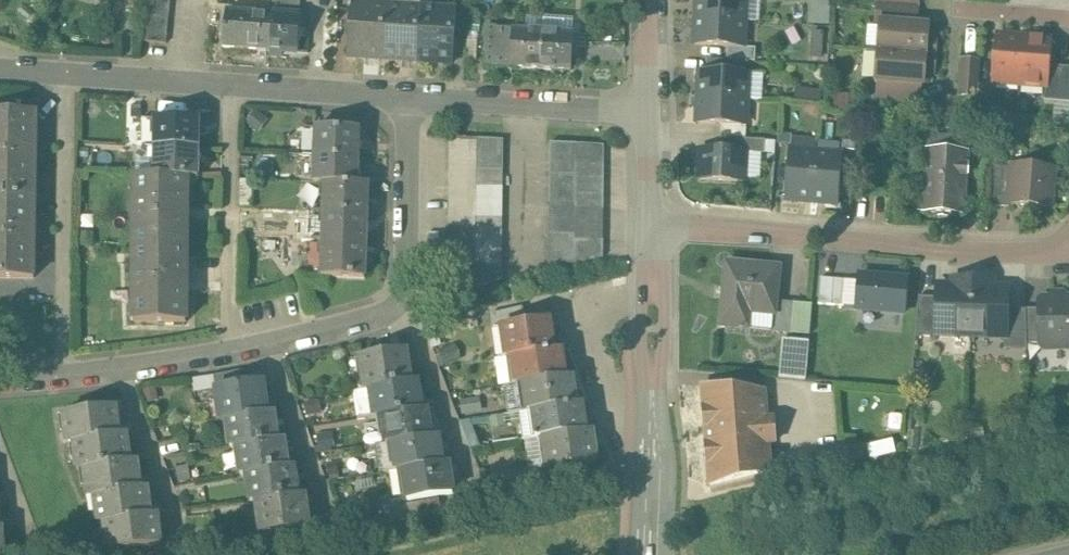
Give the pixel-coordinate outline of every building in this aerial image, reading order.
[(273,9),(299,11),(300,0),(274,0),(273,9)] [(697,18),(744,21),(745,0),(698,0),(697,18)] [(917,6),(878,2),(877,22),(881,23),(881,22),(916,25),(917,6)] [(170,5),(144,3),(143,15),(169,18),(170,5)] [(386,6),(352,3),(348,55),(383,58),(386,6)] [(421,8),(386,6),(383,58),(417,60),(421,8)] [(825,7),(812,6),(811,21),(824,22),(825,7)] [(455,10),(421,8),(417,60),(452,62),(455,10)] [(273,13),(227,10),(225,47),(270,50),(273,13)] [(299,15),(273,13),(270,50),(296,52),(299,15)] [(169,18),(143,15),(142,28),(168,31),(169,18)] [(744,21),(697,18),(695,44),(728,46),(743,47),(744,21)] [(916,25),(881,22),(881,23),(879,51),(935,56),(936,39),(927,38),(928,26),(916,25)] [(513,29),(488,27),(484,64),(511,66),(513,29)] [(168,31),(142,28),(141,41),(167,44),(168,31)] [(543,31),(513,29),(511,66),(541,68),(543,31)] [(574,33),(543,31),(541,68),(571,70),(574,33)] [(1024,37),(998,35),(994,83),(1020,85),(1024,37)] [(1050,39),(1024,37),(1020,85),(1045,87),(1046,87),(1048,65),(1050,39)] [(743,47),(728,46),(727,59),(744,61),(755,61),(756,48),(743,47)] [(935,56),(879,51),(877,80),(881,81),(920,84),(923,84),(924,71),(934,72),(935,56)] [(727,59),(709,59),(708,71),(744,73),(744,61),(727,59)] [(981,60),(961,59),(958,98),(977,99),(981,60)] [(1061,66),(1048,65),(1046,87),(1045,87),(1044,100),(1058,101),(1061,66)] [(1061,66),(1058,101),(1068,102),(1068,67),(1061,66)] [(708,71),(701,71),(699,97),(747,100),(748,73),(708,71)] [(920,84),(881,81),(879,100),(919,103),(920,84)] [(747,100),(699,97),(698,123),(722,124),(745,125),(747,100)] [(0,112),(0,195),(35,195),(37,113),(0,112)] [(199,119),(156,118),(156,147),(199,148),(199,119)] [(745,125),(722,124),(721,137),(746,138),(746,126),(745,125)] [(360,129),(316,128),(315,155),(359,157),(360,129)] [(477,138),(451,136),(450,153),(477,153),(477,138)] [(503,139),(477,138),(477,153),(477,154),(503,155),(503,139)] [(766,140),(727,138),(726,151),(745,152),(765,153),(766,140)] [(576,143),(550,142),(550,159),(576,159),(576,143)] [(604,145),(576,143),(576,159),(576,162),(604,162),(604,145)] [(918,145),(901,144),(900,167),(917,168),(918,145)] [(199,148),(156,147),(155,176),(156,176),(188,176),(188,177),(199,177),(199,148)] [(726,151),(702,149),(700,180),(744,182),(745,152),(726,151)] [(969,152),(927,149),(923,213),(965,215),(969,152)] [(816,153),(790,151),(786,198),(812,201),(816,153)] [(477,153),(450,153),(450,167),(477,168),(477,154),(477,153)] [(842,155),(816,153),(812,201),(837,203),(842,155)] [(503,155),(477,154),(477,168),(477,169),(503,170),(503,155)] [(359,157),(315,155),(314,182),(325,183),(358,184),(359,157)] [(576,159),(550,159),(550,173),(576,174),(576,162),(576,159)] [(604,162),(576,162),(576,174),(576,177),(604,178),(604,162)] [(1032,162),(1028,166),(1011,165),(1011,168),(1008,204),(1009,204),(1051,208),(1055,169),(1044,168),(1040,163),(1032,162)] [(477,168),(450,167),(450,182),(476,183),(477,169),(477,168)] [(1011,168),(993,167),(990,205),(1009,207),(1009,204),(1008,204),(1011,168)] [(503,170),(477,169),(476,183),(476,185),(502,186),(503,170)] [(576,174),(550,173),(550,188),(576,189),(576,177),(576,174)] [(188,176),(156,176),(155,176),(136,175),(136,178),(142,178),(141,194),(135,193),(135,232),(141,232),(141,249),(187,249),(188,177),(188,176)] [(604,178),(576,177),(576,189),(576,193),(604,194),(604,178)] [(476,183),(450,182),(450,197),(476,197),(476,185),(476,183)] [(358,184),(325,183),(324,210),(367,212),(368,185),(358,184)] [(502,186),(476,185),(476,197),(476,201),(502,201),(502,186)] [(576,189),(550,188),(550,203),(576,204),(576,193),(576,189)] [(604,194),(576,193),(576,204),(576,209),(604,209),(604,194)] [(0,195),(0,278),(34,278),(35,195),(0,195)] [(476,197),(450,197),(450,212),(476,212),(476,201),(476,197)] [(502,201),(476,201),(476,212),(476,217),(502,218),(502,201)] [(576,204),(550,203),(549,218),(576,218),(576,209),(576,204)] [(604,209),(576,209),(576,218),(576,225),(604,225),(604,209)] [(367,212),(324,210),(323,237),(367,239),(367,212)] [(476,212),(450,212),(450,226),(476,227),(476,217),(476,212)] [(502,218),(476,217),(476,227),(476,233),(502,233),(502,218)] [(576,218),(549,218),(549,233),(575,233),(576,225),(576,218)] [(604,225),(576,225),(575,233),(575,241),(604,241),(604,225)] [(476,227),(450,226),(450,241),(476,242),(476,233),(476,227)] [(502,233),(476,233),(476,242),(476,249),(502,249),(502,233)] [(575,233),(549,233),(549,248),(575,248),(575,241),(575,233)] [(367,239),(323,237),(322,276),(365,278),(367,239)] [(476,242),(450,241),(449,256),(475,256),(476,249),(476,242)] [(604,241),(575,241),(575,248),(575,264),(603,257),(604,241)] [(575,248),(549,248),(549,270),(575,264),(575,248)] [(187,249),(141,249),(141,266),(135,266),(134,304),(140,304),(140,320),(134,320),(134,322),(186,322),(187,249)] [(502,249),(476,249),(475,256),(475,264),(501,264),(502,249)] [(475,256),(449,256),(449,271),(475,271),(475,264),(475,256)] [(779,268),(727,263),(721,326),(746,328),(748,311),(773,314),(775,314),(776,301),(779,268)] [(501,264),(475,264),(475,271),(475,286),(501,280),(501,264)] [(475,271),(449,271),(449,292),(475,286),(475,271)] [(907,279),(860,275),(857,309),(904,313),(907,279)] [(973,280),(954,280),(954,286),(938,286),(938,297),(936,333),(938,333),(971,334),(973,280)] [(1007,288),(992,287),(992,281),(973,280),(971,334),(1005,336),(1006,336),(1007,308),(1007,288)] [(938,297),(919,296),(916,335),(938,336),(938,333),(936,333),(938,297)] [(1043,299),(1039,303),(1039,308),(1040,342),(1040,343),(1044,346),(1068,346),(1068,298),(1043,299)] [(795,303),(776,301),(775,314),(773,314),(771,330),(792,332),(795,303)] [(522,306),(491,313),(494,327),(525,323),(522,306)] [(1026,309),(1007,308),(1006,336),(1005,336),(1004,347),(1027,348),(1027,343),(1026,309)] [(1040,342),(1039,308),(1026,308),(1026,309),(1027,343),(1040,343),(1040,342)] [(525,323),(494,327),(494,329),(499,358),(503,357),(553,350),(549,319),(525,323)] [(457,344),(439,349),(444,366),(462,360),(457,344)] [(808,347),(777,345),(774,378),(805,381),(808,347)] [(553,350),(503,357),(505,368),(498,369),(500,386),(517,384),(525,383),(565,377),(561,349),(553,350)] [(406,350),(361,357),(366,389),(366,390),(410,382),(406,350)] [(240,370),(214,376),(216,389),(242,385),(240,370)] [(211,375),(192,378),(194,390),(213,387),(211,375)] [(565,377),(525,383),(529,410),(534,409),(575,404),(571,376),(565,377)] [(410,382),(366,390),(366,389),(357,391),(361,419),(382,416),(421,410),(416,381),(410,382)] [(242,385),(216,389),(221,421),(227,420),(268,414),(263,382),(242,385)] [(764,391),(703,386),(704,408),(703,408),(705,426),(706,426),(707,444),(706,445),(707,462),(708,462),(710,484),(770,470),(768,443),(776,442),(774,418),(766,418),(764,391)] [(156,387),(143,390),(146,402),(159,399),(156,387)] [(480,397),(461,400),(463,414),(482,412),(480,397)] [(575,404),(534,409),(538,437),(544,437),(585,430),(581,403),(575,404)] [(115,407),(65,414),(69,443),(75,442),(79,470),(86,469),(130,463),(129,462),(126,434),(119,435),(115,407)] [(421,410),(382,416),(386,443),(393,442),(431,436),(427,409),(421,410)] [(268,414),(227,420),(231,448),(237,447),(278,441),(274,413),(268,414)] [(504,414),(490,416),(492,429),(506,427),(504,414)] [(585,430),(544,437),(549,469),(572,466),(597,462),(592,429),(585,430)] [(431,436),(393,442),(397,470),(403,469),(442,464),(438,436),(431,436)] [(237,447),(241,475),(247,474),(288,468),(284,440),(278,441),(237,447)] [(130,463),(86,469),(89,497),(96,496),(140,490),(140,489),(136,461),(129,462),(130,463)] [(442,464),(403,469),(407,499),(453,492),(448,463),(442,464)] [(572,466),(549,469),(543,470),(546,487),(574,481),(572,466)] [(288,468),(247,474),(251,502),(257,501),(298,495),(294,467),(288,468)] [(397,470),(387,472),(391,502),(407,499),(403,469),(397,470)] [(157,515),(150,516),(146,488),(140,489),(140,490),(96,496),(100,524),(106,523),(110,551),(160,544),(157,515)] [(298,495),(257,501),(262,534),(310,527),(305,494),(298,495)] [(439,499),(408,504),(411,519),(441,512),(439,499)]
